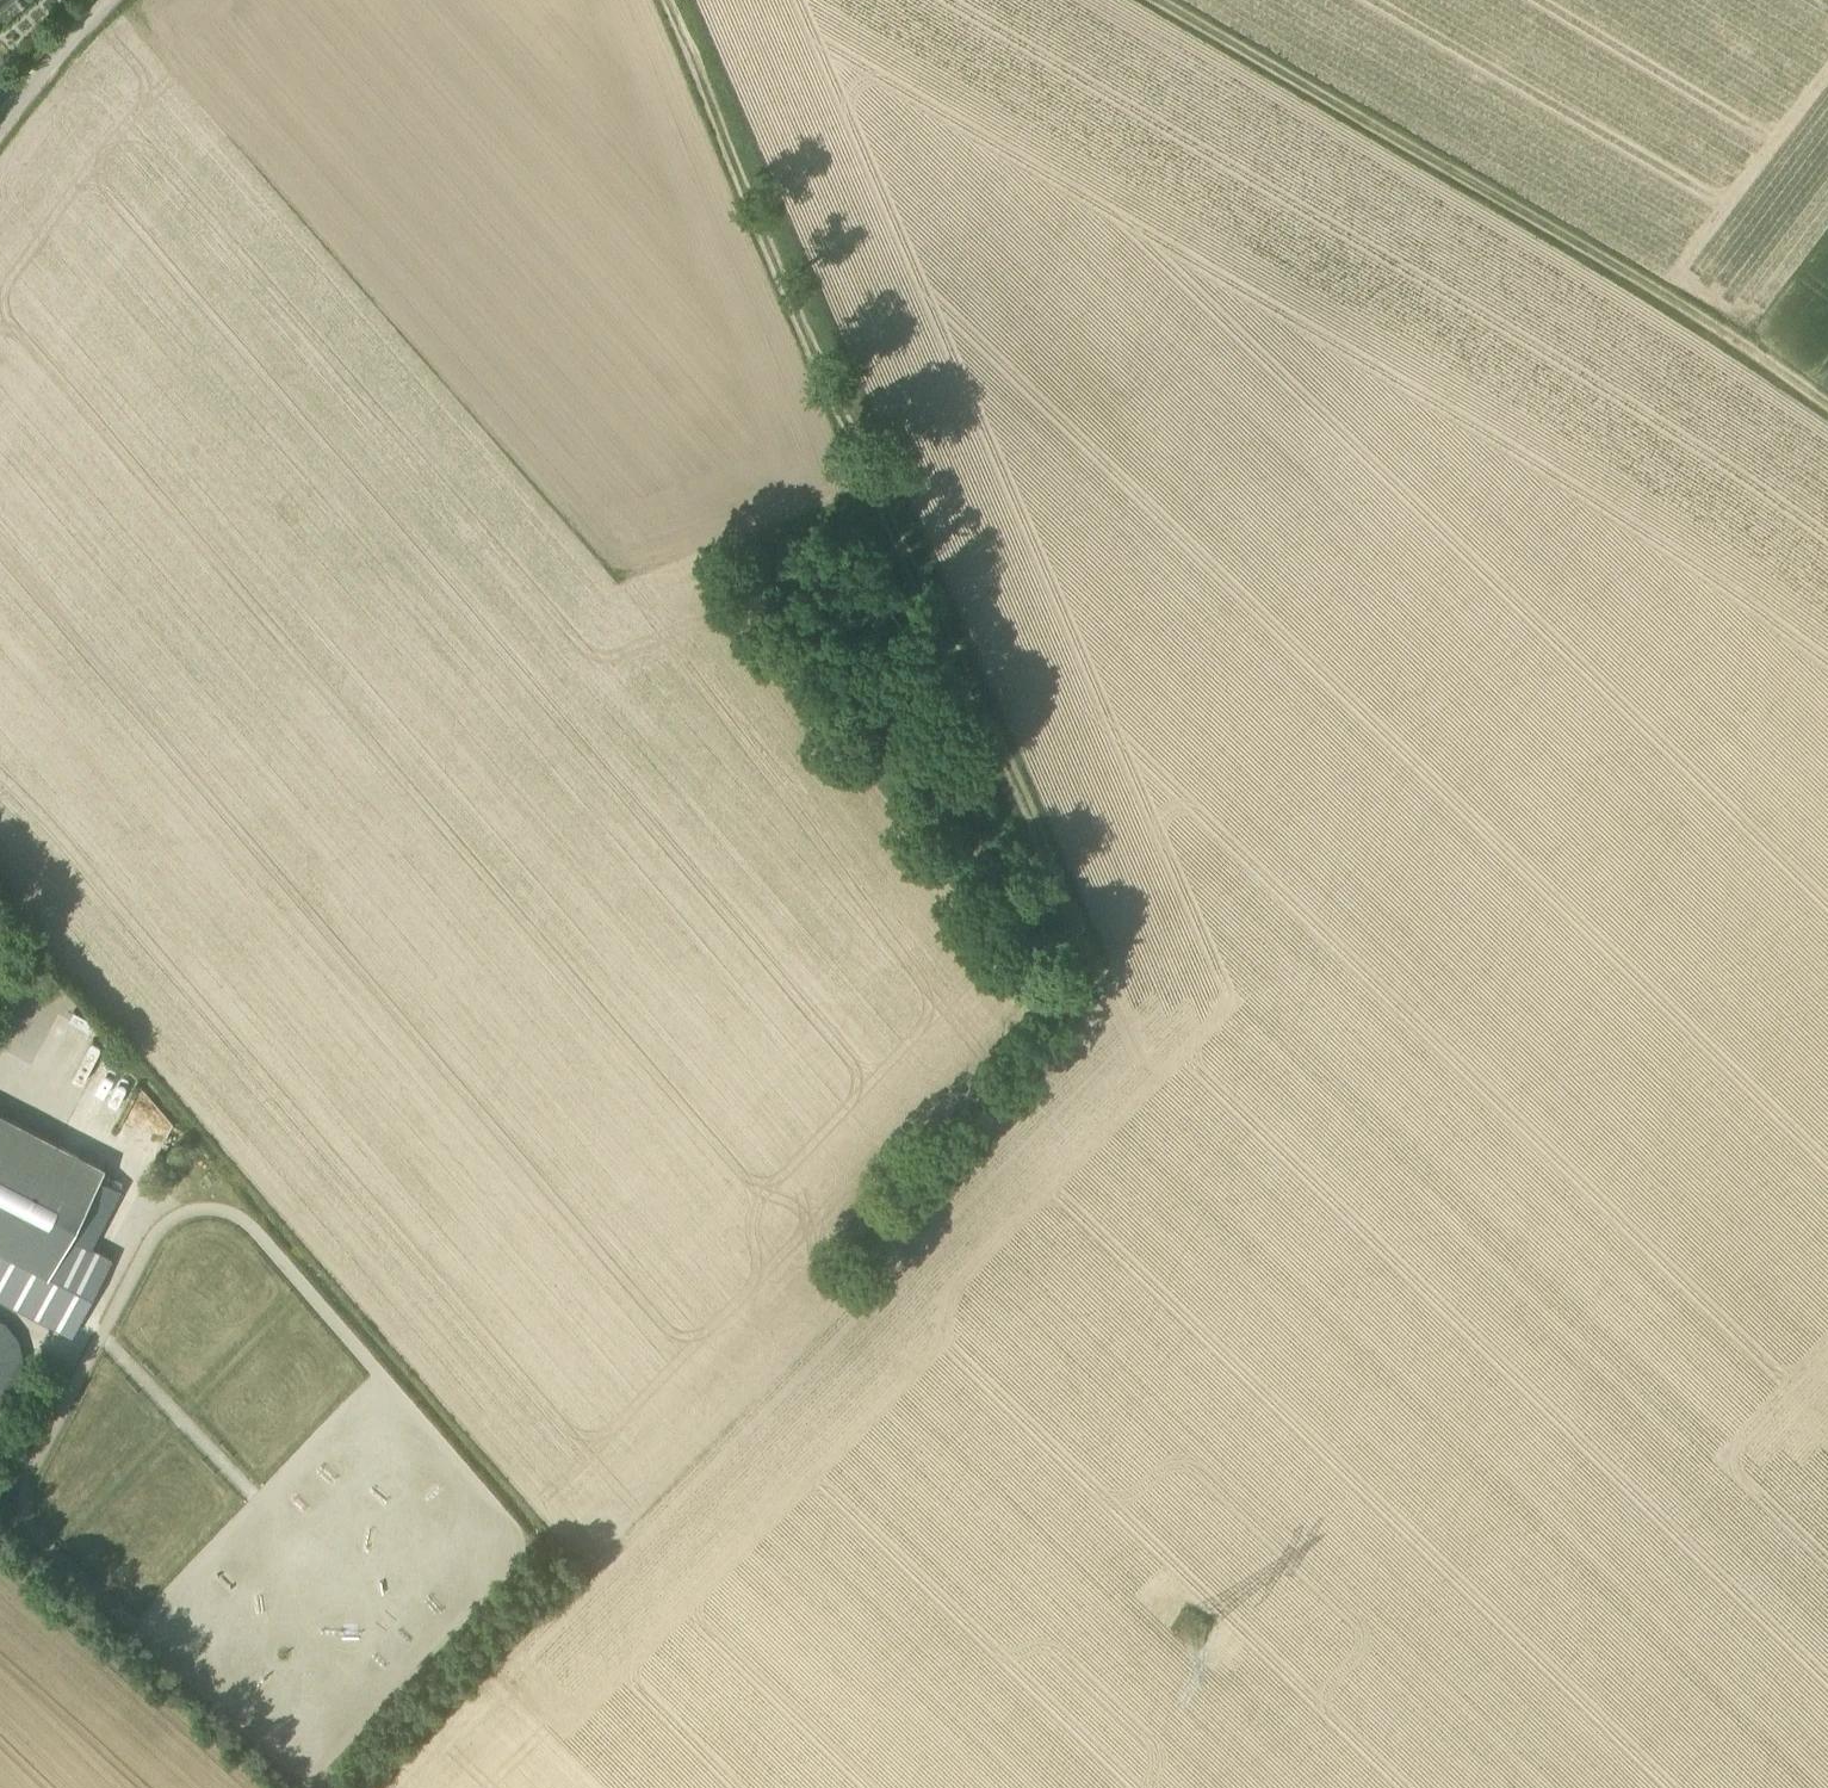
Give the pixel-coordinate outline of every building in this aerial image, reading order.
[(90,1246),(67,1234),(97,1176),(101,1167),(0,1114),(0,1299),(72,1337),(112,1258),(90,1246)] [(26,1337),(0,1325),(0,1393),(26,1337)]
